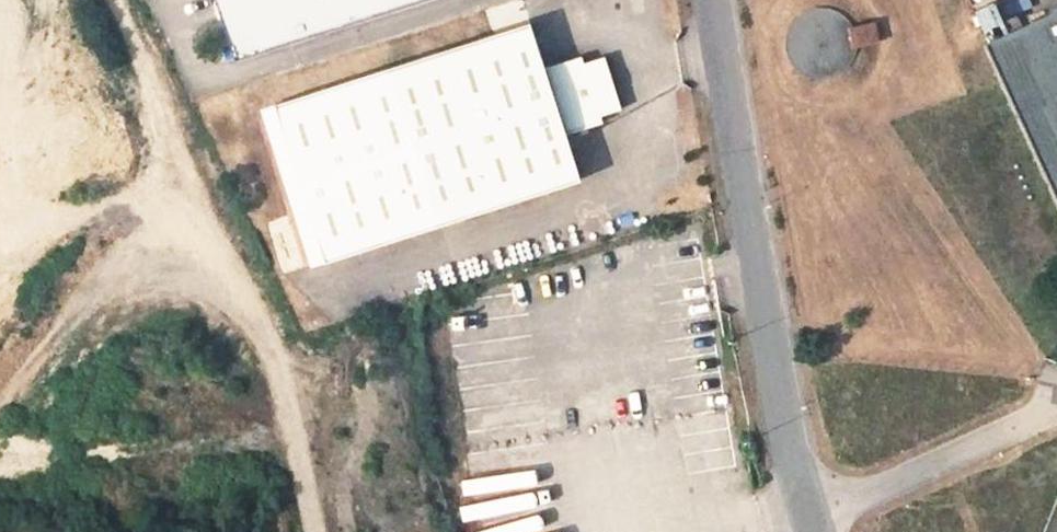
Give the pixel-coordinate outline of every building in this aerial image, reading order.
[(236,57),(419,0),(218,0),(236,57)] [(1002,0),(981,11),(991,31),(1013,21),(1002,0)] [(789,29),(786,39),(786,48),(789,56),(794,64),(801,70),(808,74),(817,76),(826,76),(835,73),(843,69),(849,62),(853,54),(855,48),(880,42),(875,20),(851,25),(848,20),(841,14),(833,10),(824,7),(815,8),(806,10),(799,15),(793,21),(789,29)] [(984,42),(1056,200),(1056,9),(984,42)] [(326,259),(581,179),(566,133),(603,121),(601,114),(622,107),(605,55),(585,62),(582,55),(545,67),(530,21),(276,102),(326,259)]
